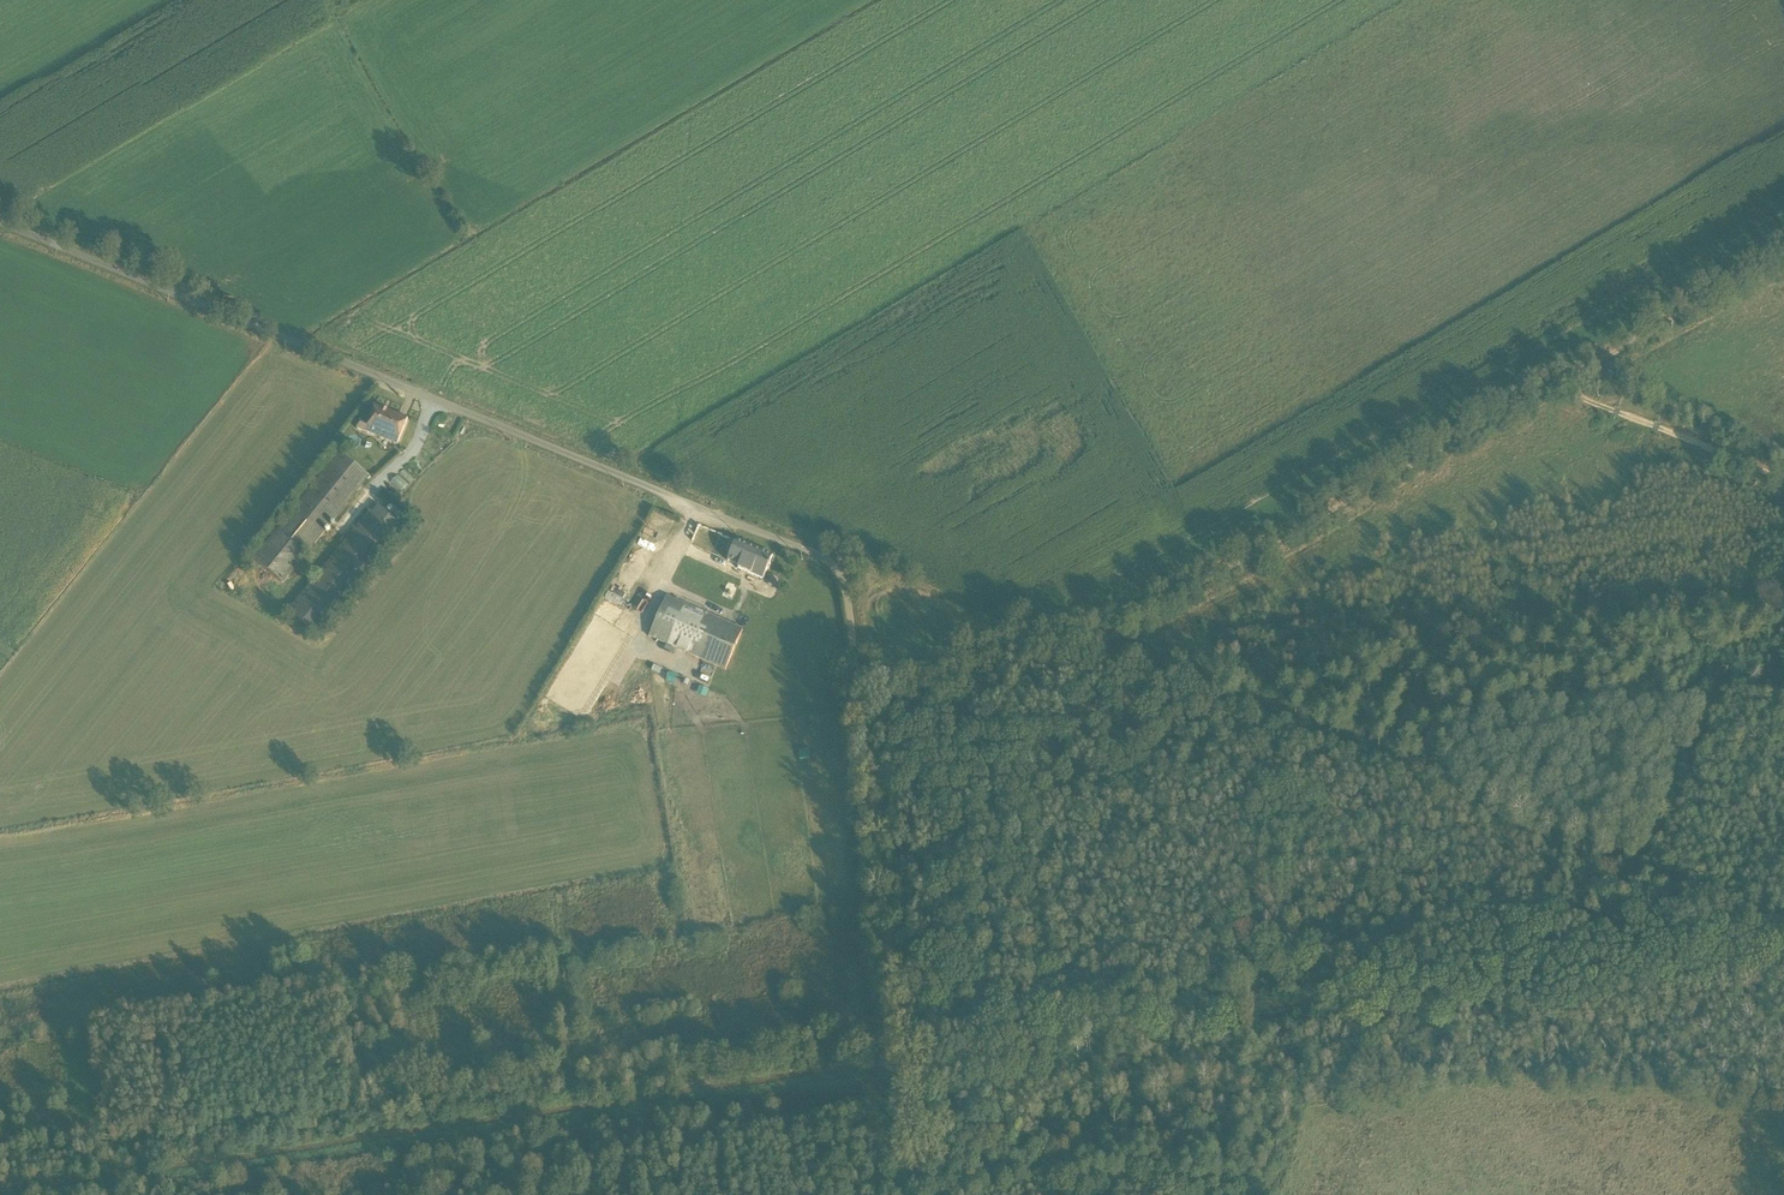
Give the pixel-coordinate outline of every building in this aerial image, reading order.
[(360,418),(355,431),(400,447),(410,420),(373,407),(368,421),(360,418)] [(341,454),(254,561),(282,584),(369,477),(341,454)] [(403,526),(374,503),(288,612),(317,635),(403,526)] [(774,559),(700,528),(676,584),(684,587),(695,560),(702,563),(705,556),(764,582),(774,559)] [(546,700),(579,718),(634,614),(601,597),(546,700)] [(665,598),(648,639),(724,671),(741,630),(665,598)] [(668,686),(675,686),(676,675),(669,674),(668,686)]
